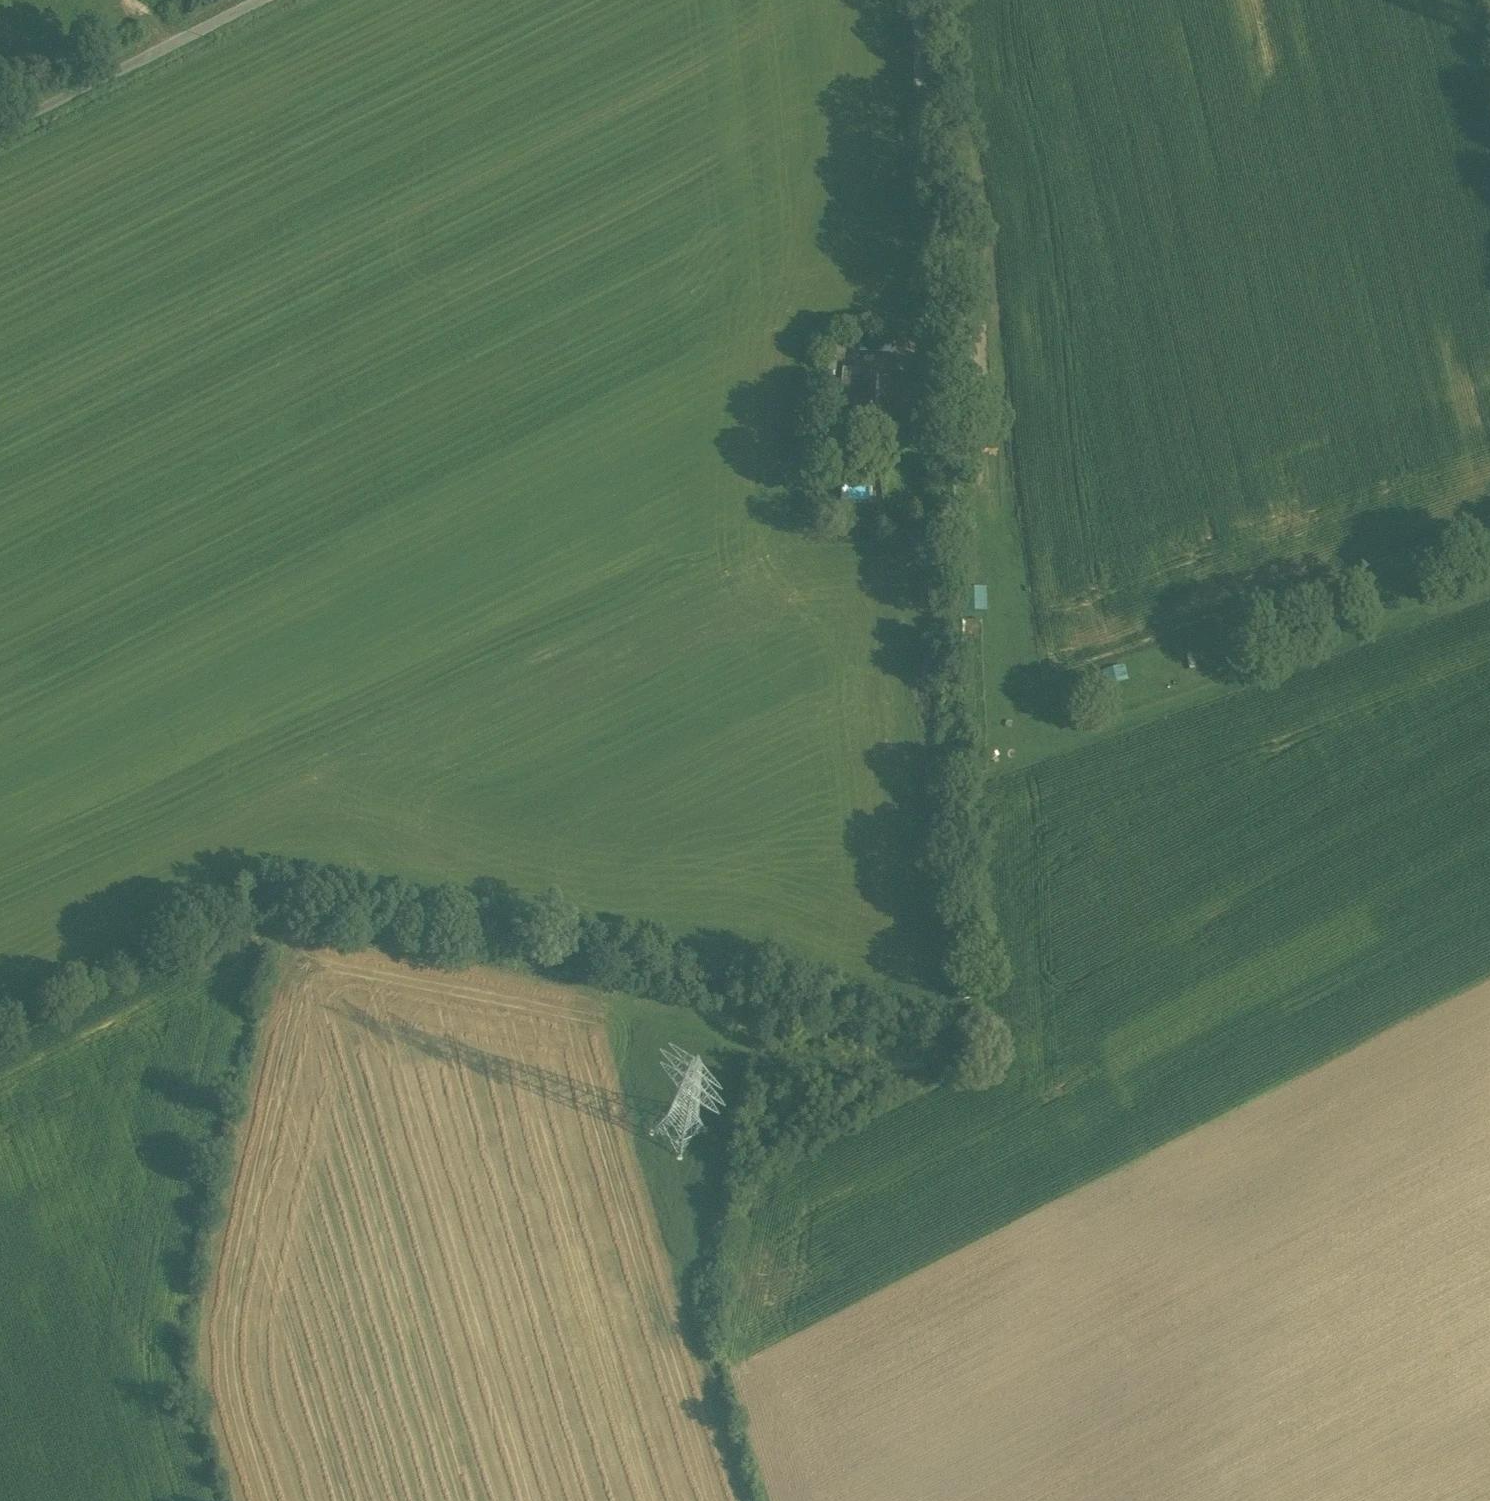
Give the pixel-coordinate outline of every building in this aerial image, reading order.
[(855,382),(857,382),(859,371),(842,370),(838,406),(853,407),(855,382)]
